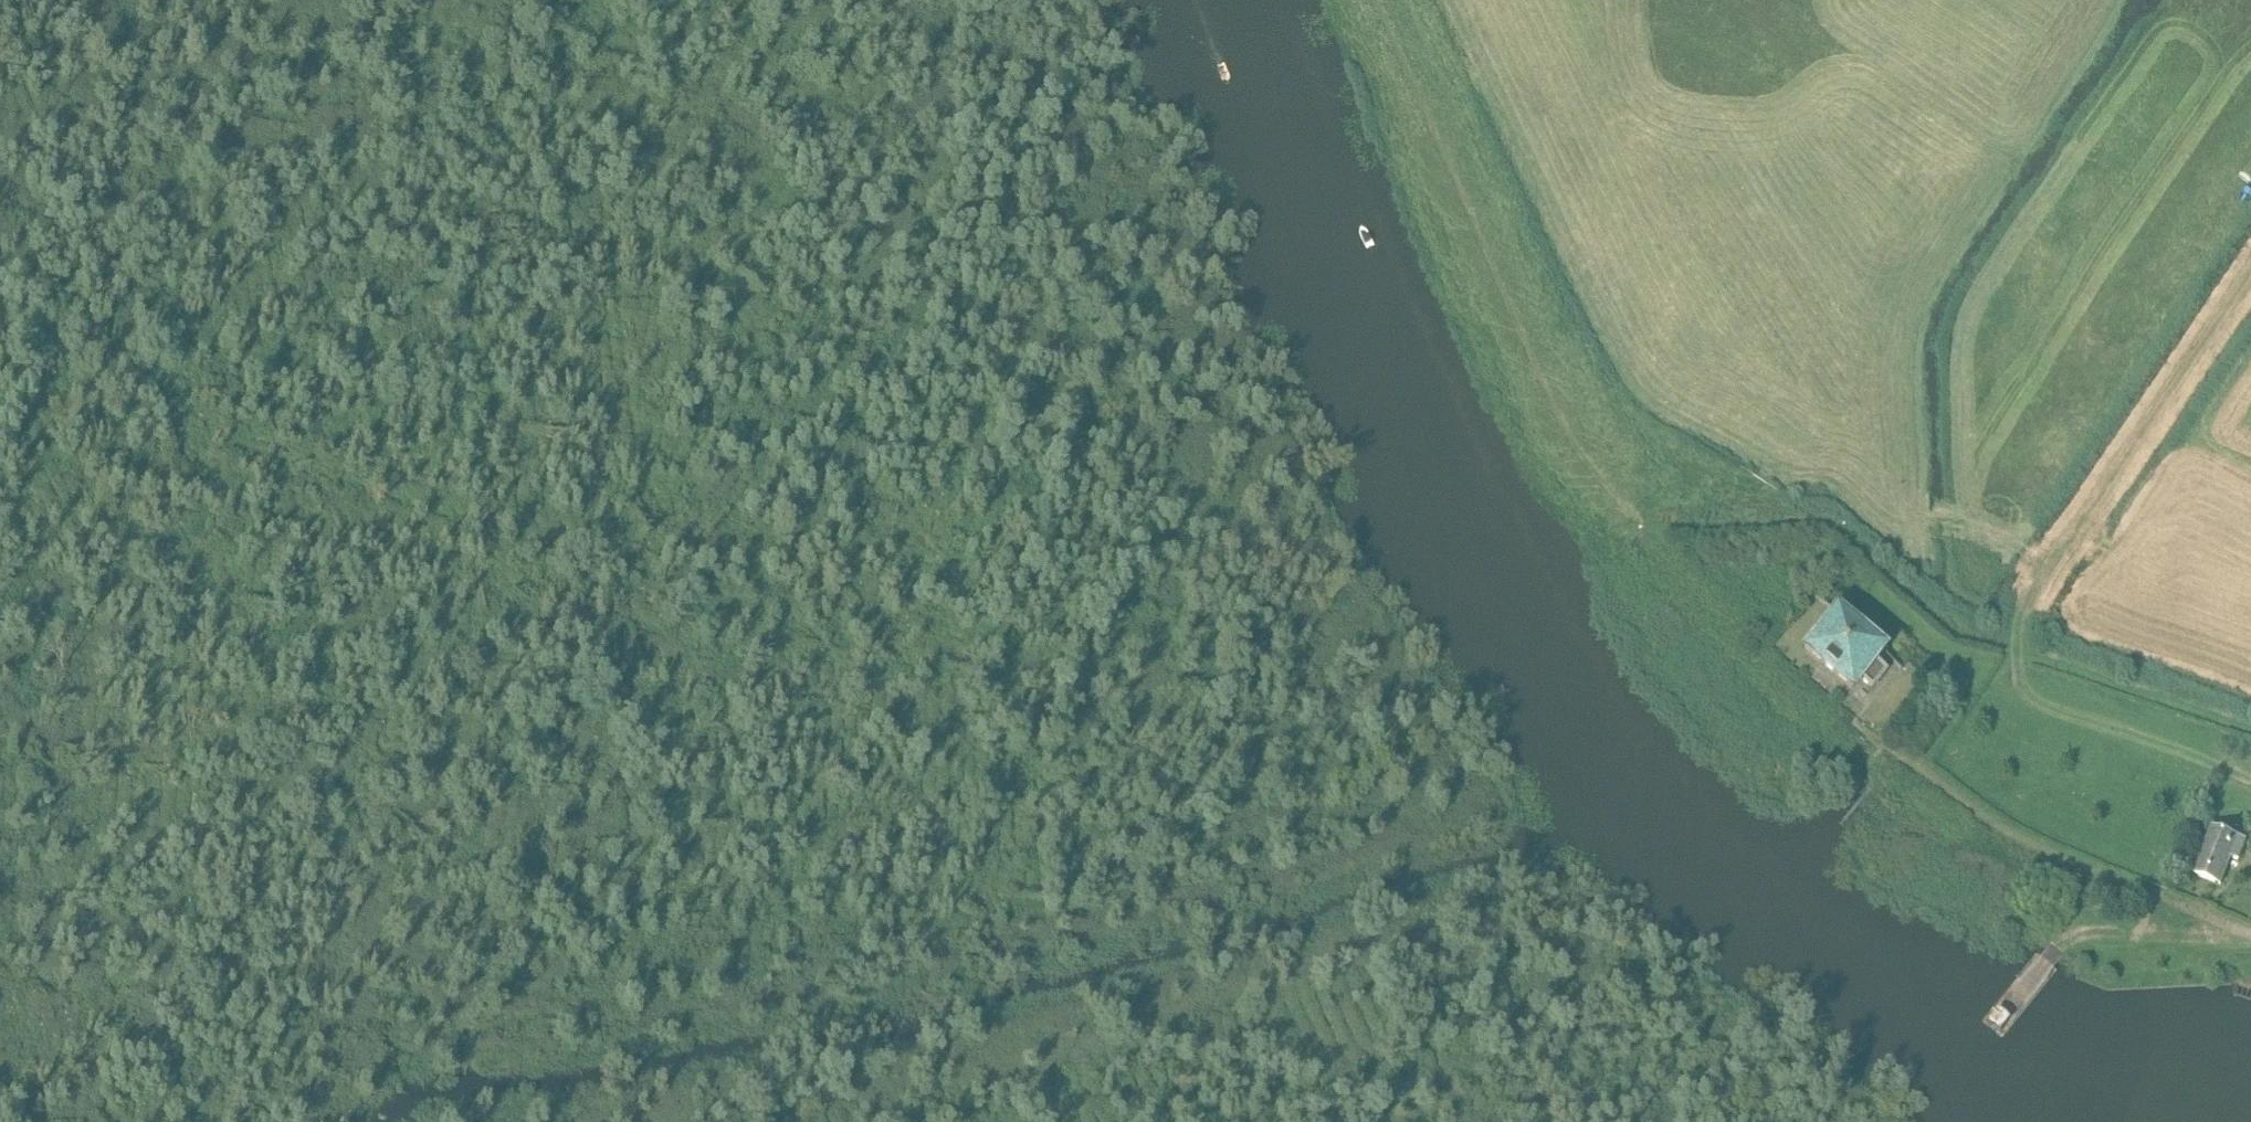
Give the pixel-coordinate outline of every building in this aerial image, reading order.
[(1861,679),(1872,689),(1886,673),(1877,666),(1889,652),(1839,610),(1806,650),(1805,649),(1804,650),(1805,651),(1806,650),(1852,689),(1861,679)] [(2195,875),(2221,885),(2231,858),(2239,861),(2247,841),(2214,827),(2195,875)]
